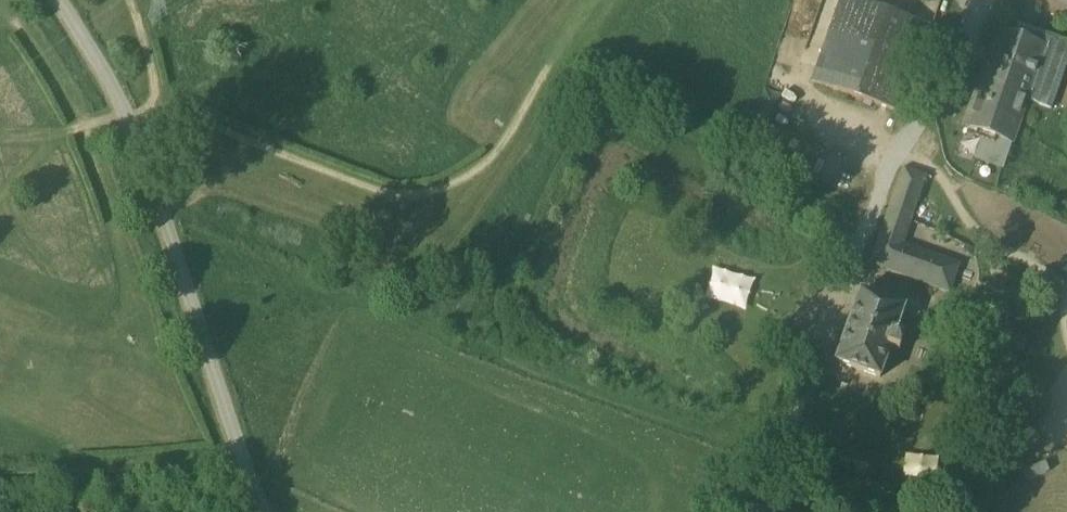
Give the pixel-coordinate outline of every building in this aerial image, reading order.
[(861,0),(841,0),(813,83),(903,113),(933,24),(861,0)] [(999,32),(984,78),(972,74),(969,82),(981,86),(967,128),(992,136),(990,143),(982,140),(975,160),(1003,169),(1025,102),(1052,111),(1066,67),(1066,40),(1017,23),(1012,36),(999,32)] [(888,211),(911,221),(927,176),(903,168),(888,211)] [(911,221),(888,211),(882,230),(870,265),(884,270),(910,279),(950,293),(956,276),(960,265),(920,250),(903,244),(911,221)] [(756,319),(767,288),(726,274),(715,305),(756,319)] [(901,308),(857,293),(846,327),(833,363),(877,378),(883,360),(890,362),(894,352),(896,353),(899,345),(900,341),(906,343),(911,331),(895,327),(901,308)]
